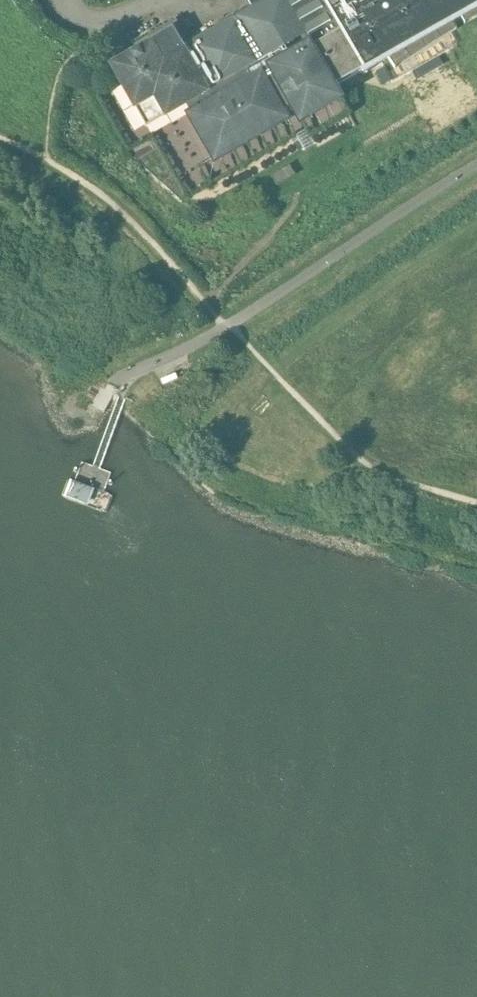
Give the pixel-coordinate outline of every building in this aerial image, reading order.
[(111,66),(121,85),(146,127),(147,126),(167,115),(186,104),(191,113),(190,114),(215,158),(285,118),(284,116),(285,115),(293,111),(300,123),(341,99),(334,87),(362,71),(363,73),(381,62),(387,59),(446,25),(451,22),(455,20),(460,17),(466,14),(476,7),(476,0),(322,0),(320,1),(319,0),(252,0),(254,4),(255,5),(257,9),(252,12),(240,18),(232,23),(204,39),(183,51),(172,32),(124,59),(123,59),(113,65),(112,66),(111,66)]
